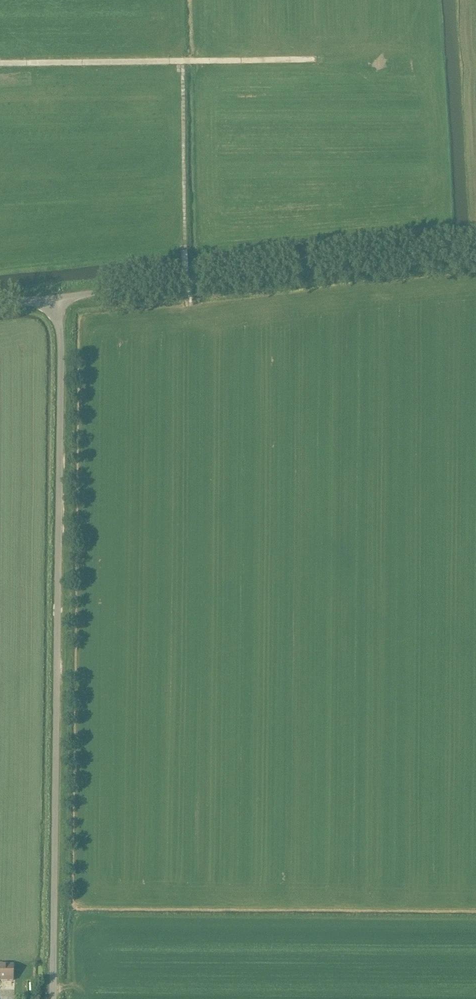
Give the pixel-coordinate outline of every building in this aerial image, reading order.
[(12,980),(12,965),(4,965),(4,964),(0,964),(0,980),(12,980)]
